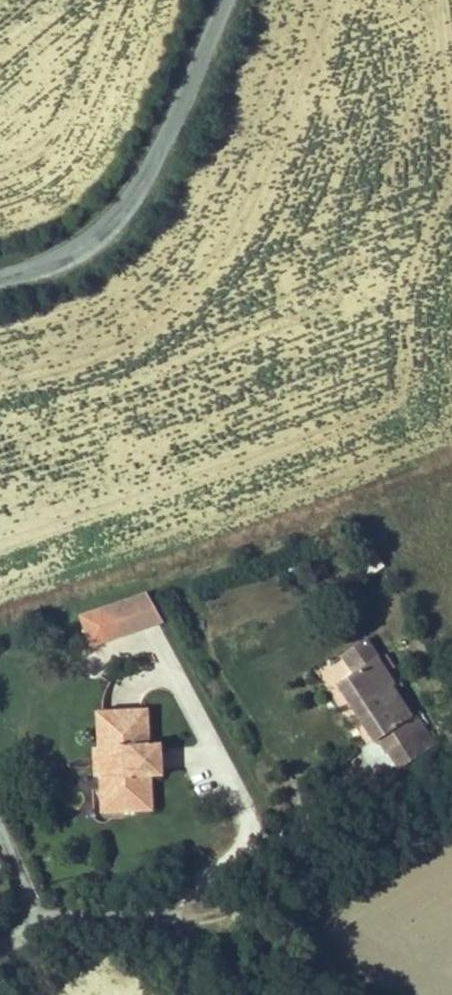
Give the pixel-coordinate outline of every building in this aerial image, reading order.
[(95,646),(161,623),(149,590),(84,613),(95,646)] [(382,754),(417,730),(407,716),(399,721),(379,692),(384,688),(368,664),(328,691),(366,747),(372,743),(381,755),(382,754)] [(173,745),(158,745),(157,714),(108,714),(111,813),(162,811),(161,778),(173,777),(173,745)] [(417,730),(382,754),(393,771),(429,746),(418,729),(417,730)]
